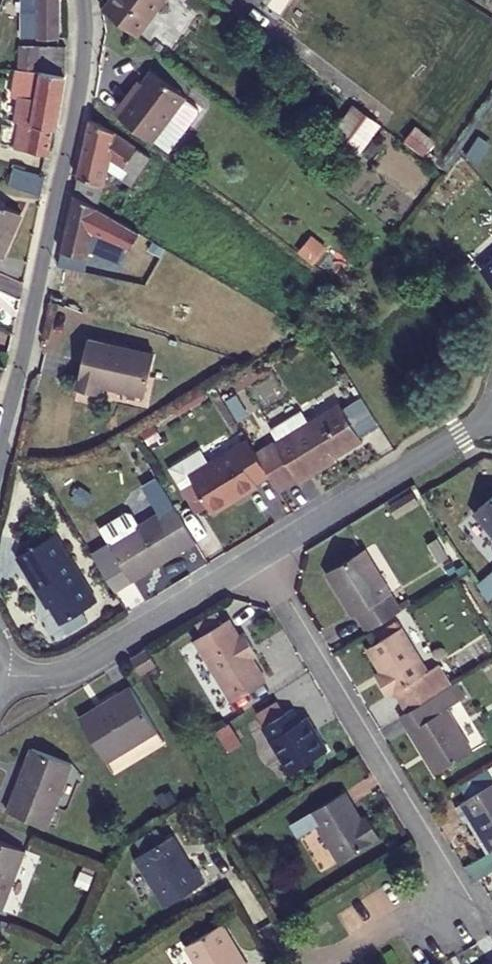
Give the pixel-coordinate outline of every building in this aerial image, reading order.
[(59,0),(28,0),(28,9),(38,9),(38,37),(58,37),(59,0)] [(106,10),(140,36),(168,0),(114,0),(106,10)] [(8,26),(14,10),(2,6),(0,13),(0,23),(8,26)] [(43,43),(38,64),(67,70),(66,46),(43,43)] [(38,64),(37,70),(18,69),(12,98),(20,99),(14,126),(2,124),(0,135),(0,145),(48,153),(53,128),(58,129),(67,70),(38,64)] [(151,73),(135,92),(132,89),(115,109),(151,140),(184,102),(151,73)] [(356,100),(330,133),(357,154),(383,121),(356,100)] [(152,158),(89,118),(74,190),(97,204),(100,185),(105,185),(108,169),(131,186),(152,158)] [(42,198),(47,177),(19,167),(12,187),(42,198)] [(97,204),(74,190),(51,295),(78,300),(93,226),(132,251),(128,256),(150,270),(166,246),(97,204)] [(4,260),(24,215),(0,204),(0,258),(4,260)] [(146,387),(156,347),(90,333),(79,380),(100,385),(101,377),(146,387)] [(228,397),(240,419),(247,415),(235,393),(228,397)] [(341,408),(310,425),(304,414),(273,431),(279,442),(277,444),(260,452),(271,471),(281,489),(297,480),(361,445),(341,408)] [(258,477),(271,471),(260,452),(250,435),(212,457),(204,444),(173,462),(185,481),(196,475),(213,504),(242,487),(244,491),(260,482),(258,477)] [(478,505),(491,523),(491,493),(478,505)] [(197,535),(175,499),(140,519),(133,507),(128,505),(102,520),(111,535),(133,572),(197,535)] [(46,586),(62,613),(83,601),(98,592),(57,524),(18,547),(42,588),(46,586)] [(357,612),(368,628),(403,607),(367,547),(329,569),(356,613),(357,612)] [(487,597),(491,594),(491,567),(474,580),(487,597)] [(83,601),(62,613),(69,625),(90,613),(83,601)] [(243,633),(238,636),(227,618),(195,638),(233,700),(267,680),(249,650),(253,647),(243,633)] [(398,689),(410,709),(455,681),(443,660),(431,667),(405,624),(370,644),(388,674),(382,677),(391,692),(398,689)] [(149,645),(133,655),(142,671),(158,661),(149,645)] [(463,696),(455,681),(410,709),(404,712),(412,726),(450,705),(463,696)] [(133,684),(103,701),(105,705),(84,718),(108,758),(160,728),(133,684)] [(450,705),(412,726),(437,769),(475,747),(450,705)] [(307,716),(299,721),(292,709),(261,726),(290,773),(327,750),(307,716)] [(57,820),(80,757),(39,742),(15,804),(57,820)] [(491,846),(491,784),(464,800),(491,846)] [(369,818),(364,821),(344,789),(290,822),(298,835),(317,825),(339,860),(379,835),(369,818)] [(197,864),(194,866),(174,832),(137,855),(166,905),(206,880),(197,864)] [(34,849),(0,836),(0,906),(10,910),(34,849)] [(222,923),(185,945),(196,963),(246,963),(222,923)]
